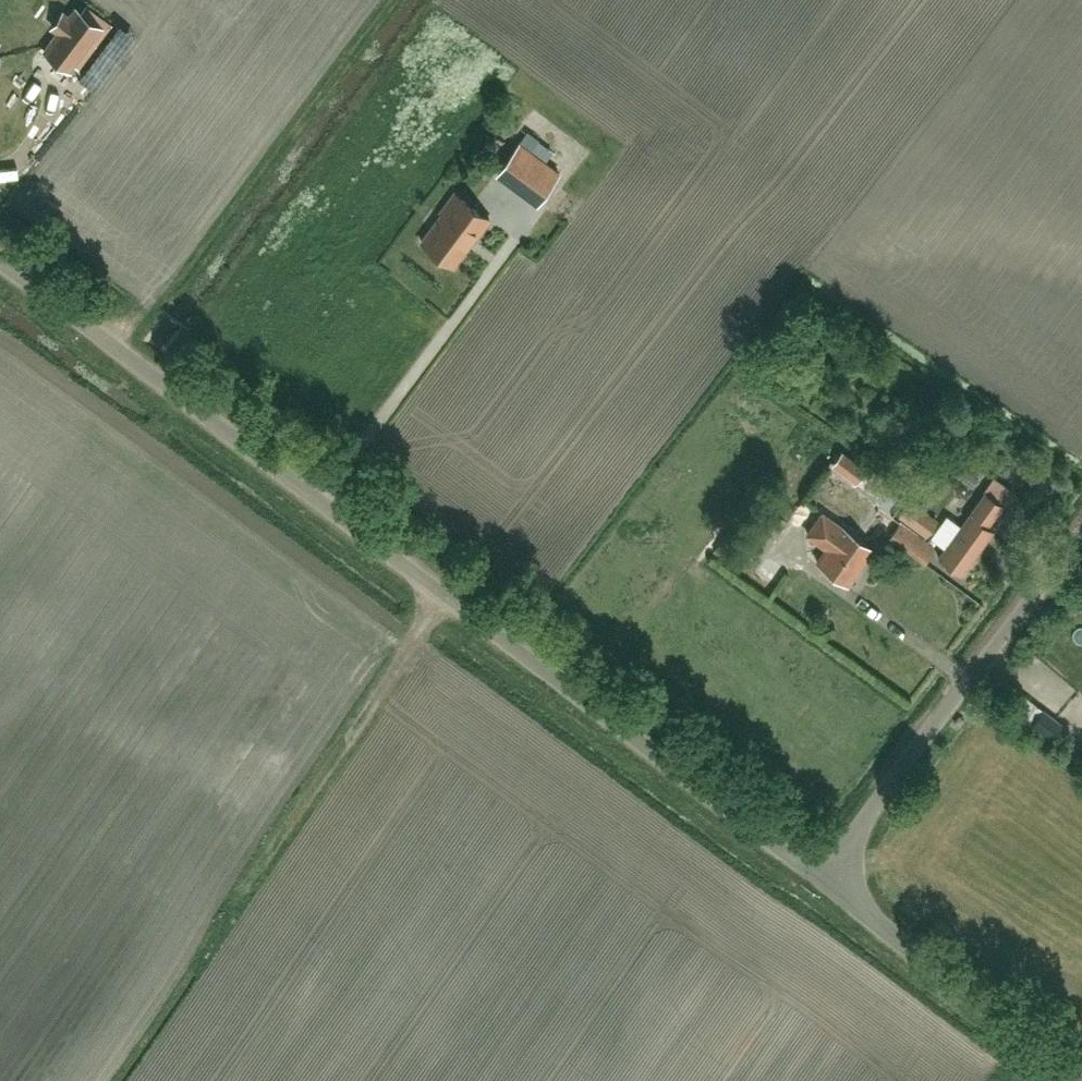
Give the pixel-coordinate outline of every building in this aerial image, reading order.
[(70,16),(69,17),(67,15),(57,29),(59,30),(59,31),(45,50),(69,68),(100,26),(76,8),(70,16)] [(29,88),(2,64),(0,66),(0,122),(29,88)] [(506,160),(498,170),(516,183),(538,200),(559,173),(519,143),(506,160)] [(440,215),(421,241),(453,264),(472,238),(474,240),(489,218),(454,192),(438,214),(440,215)] [(560,210),(572,215),(578,202),(565,197),(560,210)] [(847,449),(835,462),(860,485),(872,471),(847,449)] [(975,488),(983,480),(963,462),(956,470),(975,488)] [(986,525),(1002,504),(984,491),(937,555),(961,573),(992,530),(986,525)] [(926,536),(937,521),(909,500),(898,515),(926,536)] [(842,525),(842,526),(822,511),(807,532),(827,546),(816,560),(846,582),(872,547),(842,525)] [(925,562),(935,548),(900,521),(890,535),(925,562)] [(1022,690),(1012,708),(1029,718),(1039,700),(1022,690)] [(1042,708),(1030,725),(1051,742),(1056,745),(1068,728),(1064,725),(1042,708)]
